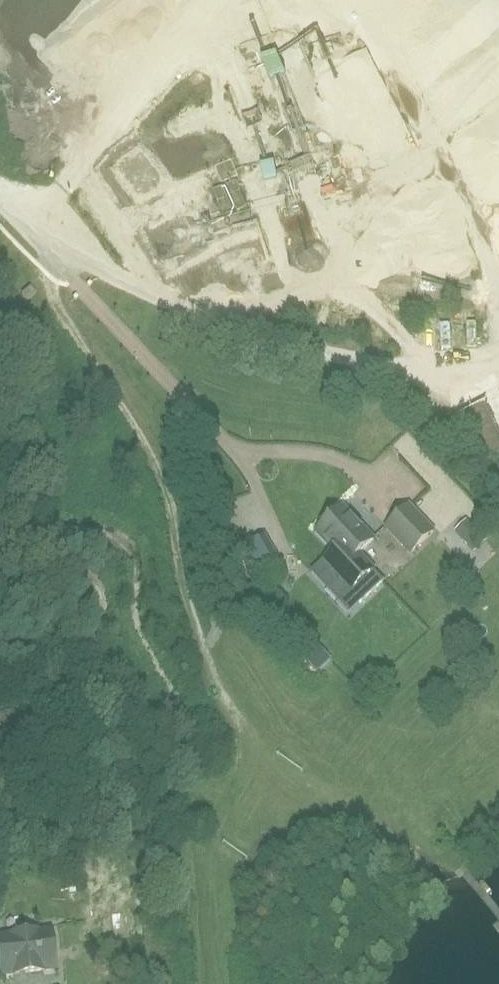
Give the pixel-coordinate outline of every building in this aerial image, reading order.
[(334,63),(339,76),(348,73),(351,80),(378,70),(370,49),(334,63)] [(345,157),(333,158),(334,177),(346,176),(345,157)] [(22,294),(28,301),(36,294),(31,287),(22,294)] [(446,316),(447,340),(466,339),(465,315),(446,316)] [(486,405),(462,418),(485,461),(498,454),(498,431),(486,405)] [(412,553),(434,532),(409,506),(387,526),(412,553)] [(336,551),(325,561),(352,590),(374,569),(359,554),(374,540),(343,507),(317,531),(336,551)] [(487,542),(467,521),(455,532),(474,553),(487,542)] [(12,963),(14,974),(45,970),(43,958),(55,957),(52,930),(40,931),(9,935),(0,937),(0,961),(0,964),(12,963)]
